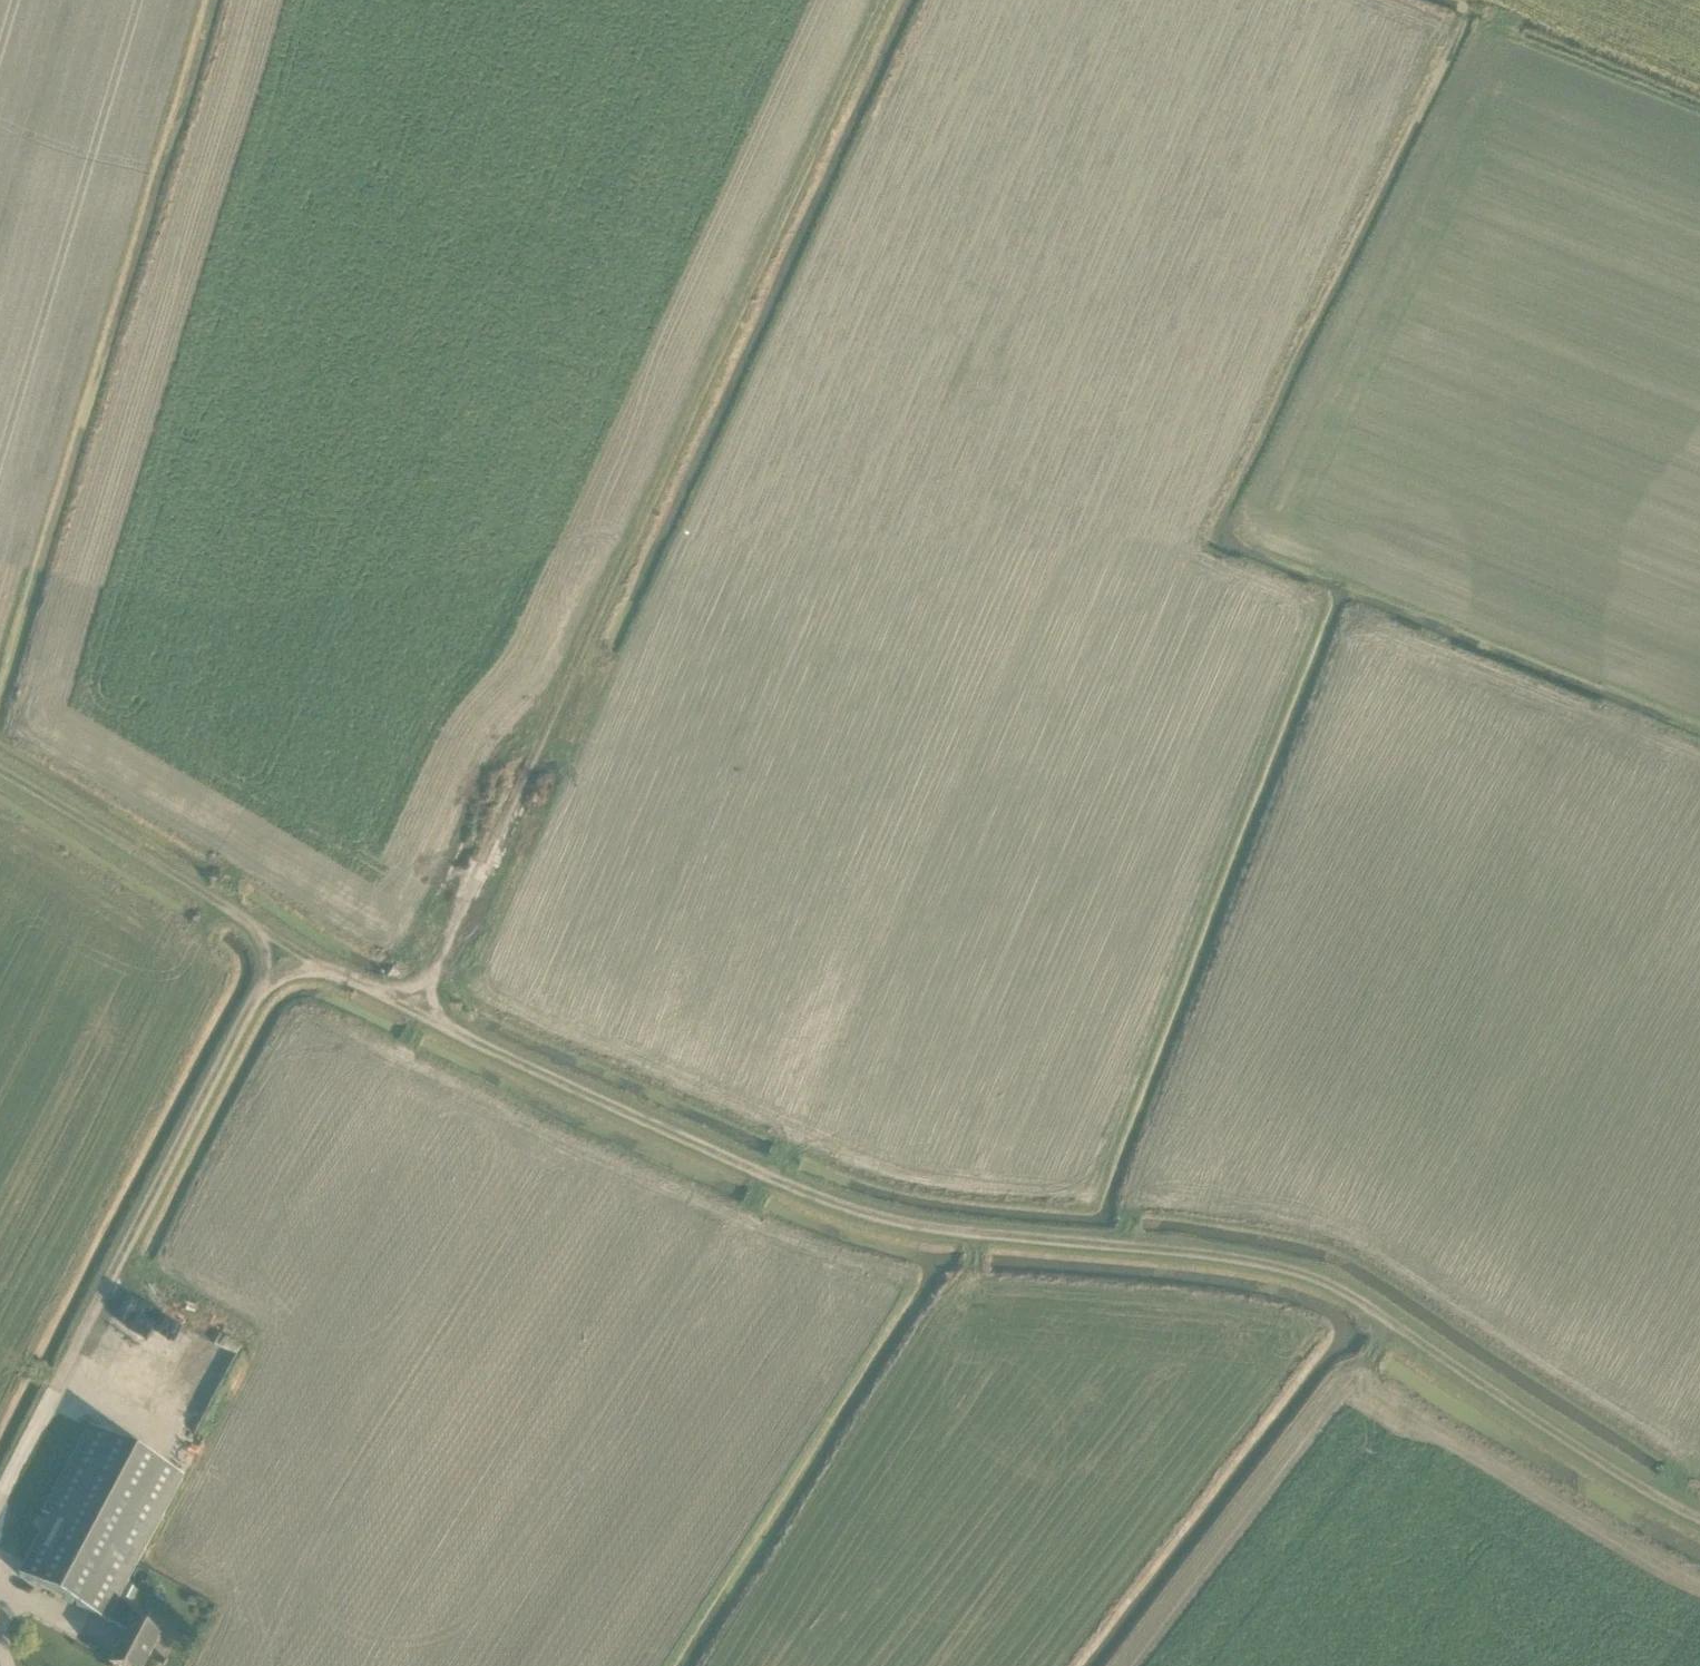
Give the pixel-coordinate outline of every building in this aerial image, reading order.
[(19,1579),(103,1623),(127,1635),(110,1665),(146,1665),(160,1640),(143,1630),(149,1618),(119,1602),(183,1481),(89,1431),(43,1517),(50,1521),(19,1579)] [(132,1606),(138,1595),(127,1589),(121,1600),(132,1606)]
